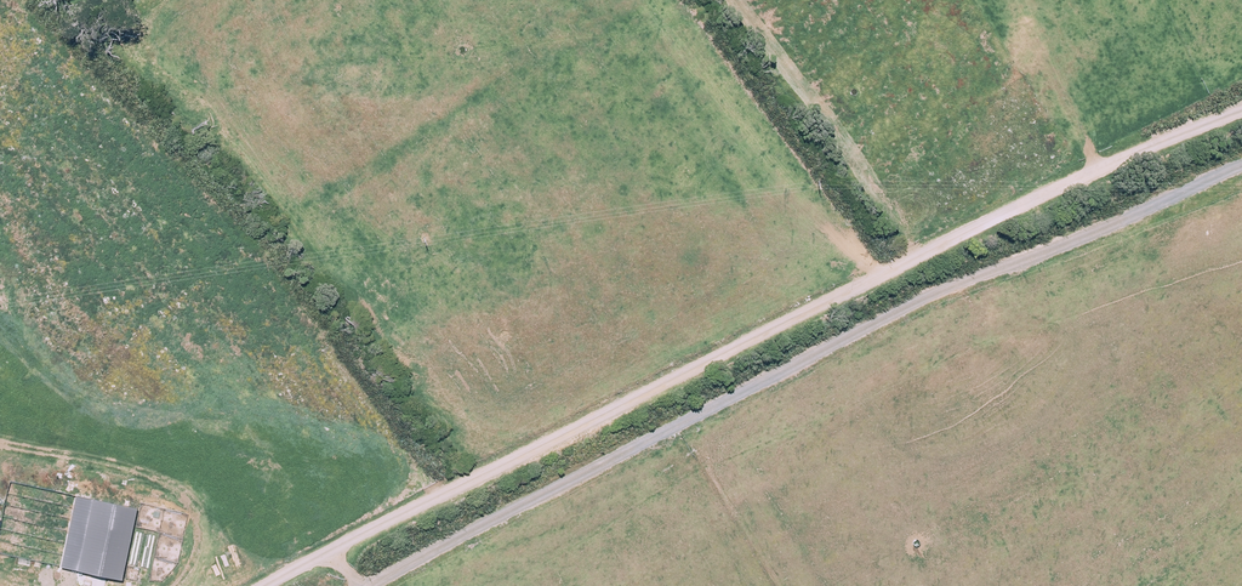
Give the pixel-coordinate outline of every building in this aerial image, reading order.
[(136,510),(76,496),(59,569),(97,578),(119,583),(136,510)]
